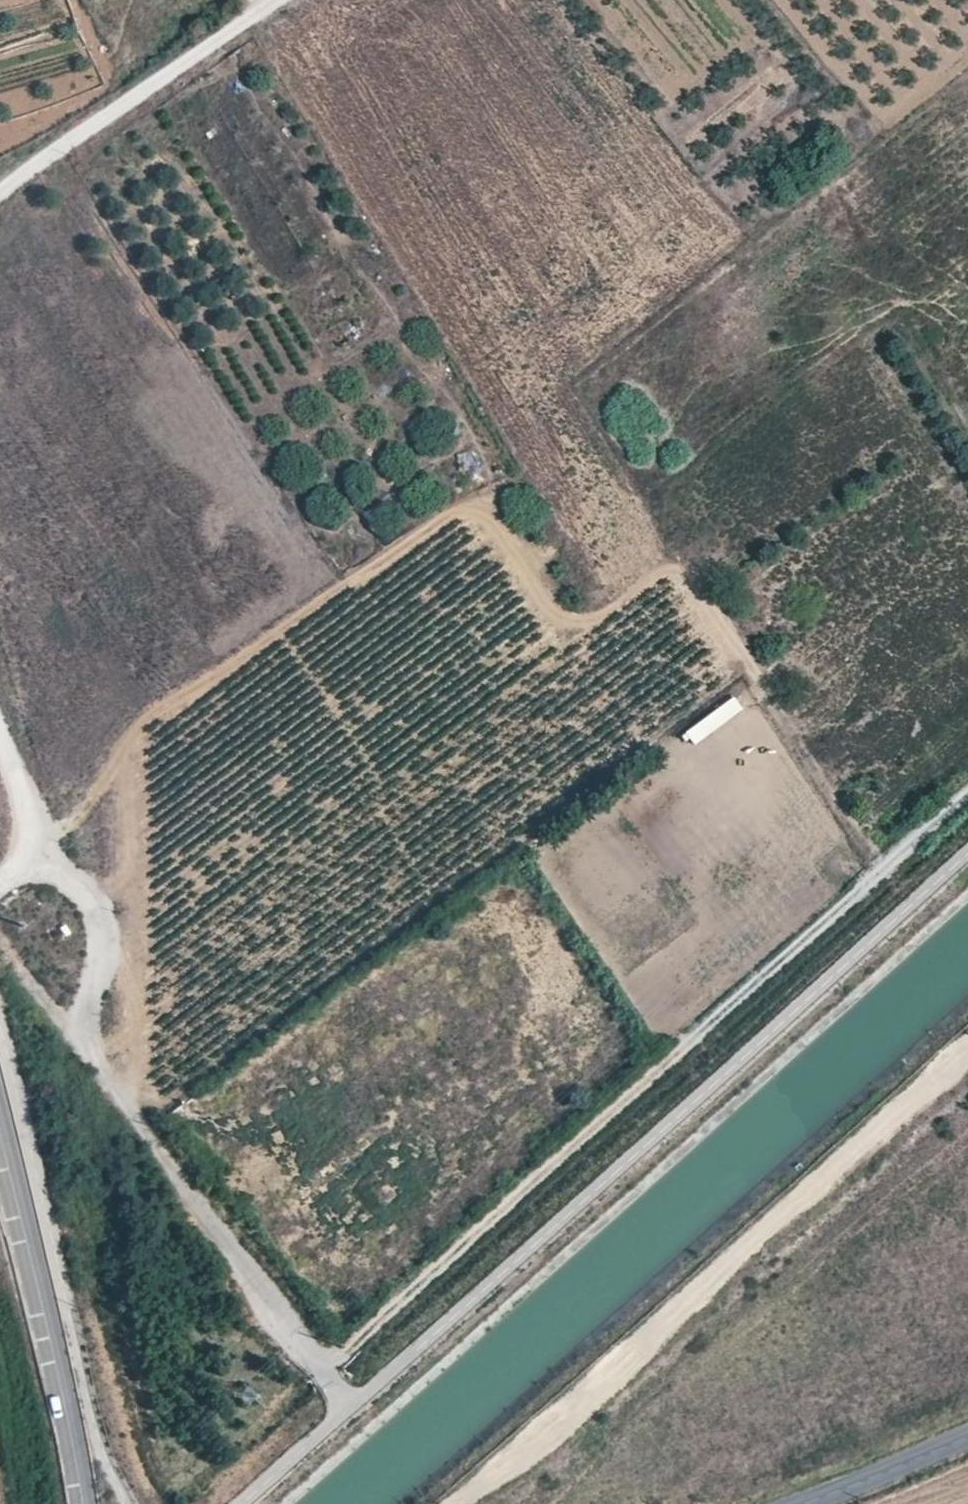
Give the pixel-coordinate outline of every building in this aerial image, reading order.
[(733,698),(683,732),(693,746),(742,711),(733,698)]
